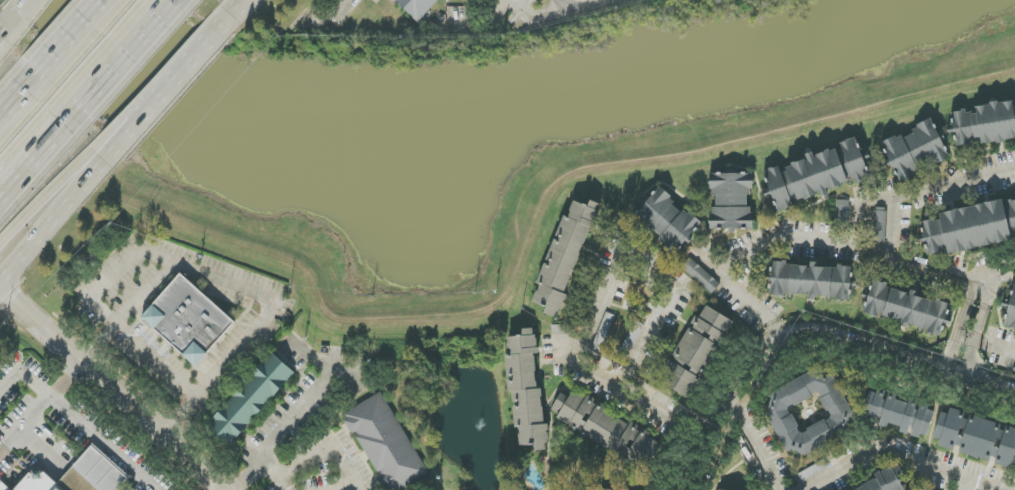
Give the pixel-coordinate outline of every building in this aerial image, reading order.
[(418,23),(393,0),(439,0),(418,23)] [(899,181),(949,159),(933,121),(882,143),(899,181)] [(763,172),(778,213),(795,207),(793,204),(827,191),(827,190),(853,180),(855,185),(870,179),(855,138),(840,143),(841,147),(814,157),(814,156),(780,168),(779,166),(763,172)] [(752,229),(751,173),(711,174),(712,230),(752,229)] [(701,222),(658,188),(634,218),(658,238),(656,241),(675,255),(701,222)] [(848,224),(849,201),(836,200),(836,224),(848,224)] [(1012,241),(1011,236),(1014,235),(1014,200),(1006,202),(1005,200),(939,213),(947,254),(1012,241)] [(599,204),(590,201),(589,206),(574,201),(568,217),(564,215),(556,238),(555,238),(532,302),(547,307),(545,314),(558,318),(566,295),(567,295),(599,204)] [(874,208),(873,242),(885,243),(886,209),(874,208)] [(920,222),(928,256),(944,252),(936,219),(920,222)] [(681,266),(711,294),(720,285),(690,257),(681,266)] [(770,294),(809,295),(809,298),(850,299),(850,285),(851,285),(852,266),(811,266),(788,266),(788,261),(771,261),(770,294)] [(181,273),(140,318),(154,330),(155,328),(184,354),(183,356),(196,367),(236,322),(181,273)] [(941,335),(944,323),(947,324),(953,306),(911,293),(873,281),(864,312),(905,324),(941,335)] [(1012,284),(1004,327),(1014,329),(1014,285),(1012,284)] [(507,338),(510,355),(506,356),(513,406),(516,428),(518,428),(521,446),(535,444),(536,451),(549,449),(535,354),(539,353),(535,328),(522,330),(523,335),(507,338)] [(295,373),(273,353),(207,426),(230,446),(295,373)] [(768,393),(774,405),(765,410),(786,454),(797,448),(801,458),(844,437),(839,428),(855,420),(832,372),(823,376),(819,368),(768,393)] [(878,419),(885,393),(871,389),(863,415),(878,419)] [(661,445),(649,437),(650,437),(588,396),(586,399),(573,391),(569,398),(562,393),(549,413),(631,467),(633,464),(644,471),(661,445)] [(385,489),(401,489),(428,475),(384,392),(344,413),(385,489)] [(880,425),(887,428),(888,424),(901,428),(900,433),(908,436),(916,404),(896,398),(897,396),(888,393),(880,425)] [(926,438),(935,409),(921,404),(912,434),(926,438)] [(967,416),(968,414),(941,408),(934,438),(940,440),(938,447),(957,451),(956,453),(993,462),(992,464),(1011,469),(1013,459),(1014,460),(1014,428),(1005,426),(1000,449),(996,448),(1001,424),(967,416)] [(128,477),(91,446),(59,485),(37,467),(18,489),(118,489),(128,477)] [(892,466),(874,475),(877,480),(855,489),(903,489),(892,466)] [(2,482),(0,484),(0,489),(11,489),(2,482)]
